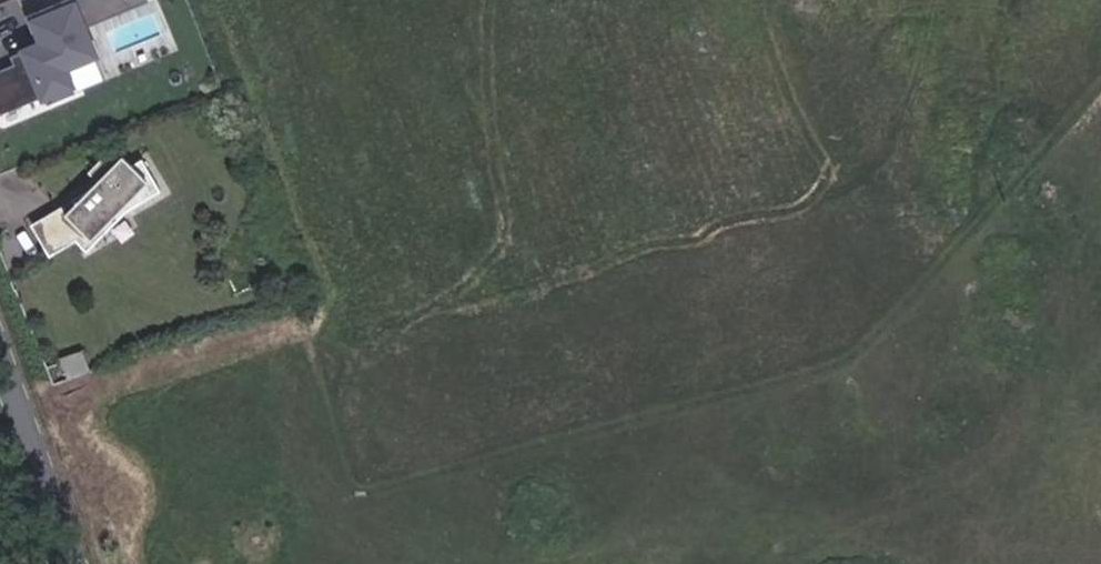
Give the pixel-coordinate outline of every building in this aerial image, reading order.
[(44,100),(78,86),(71,69),(103,56),(79,0),(68,0),(27,17),(37,42),(22,48),(44,100)] [(162,191),(144,158),(137,166),(114,148),(86,173),(95,182),(85,195),(30,224),(51,257),(77,241),(88,254),(129,210),(162,191)]
